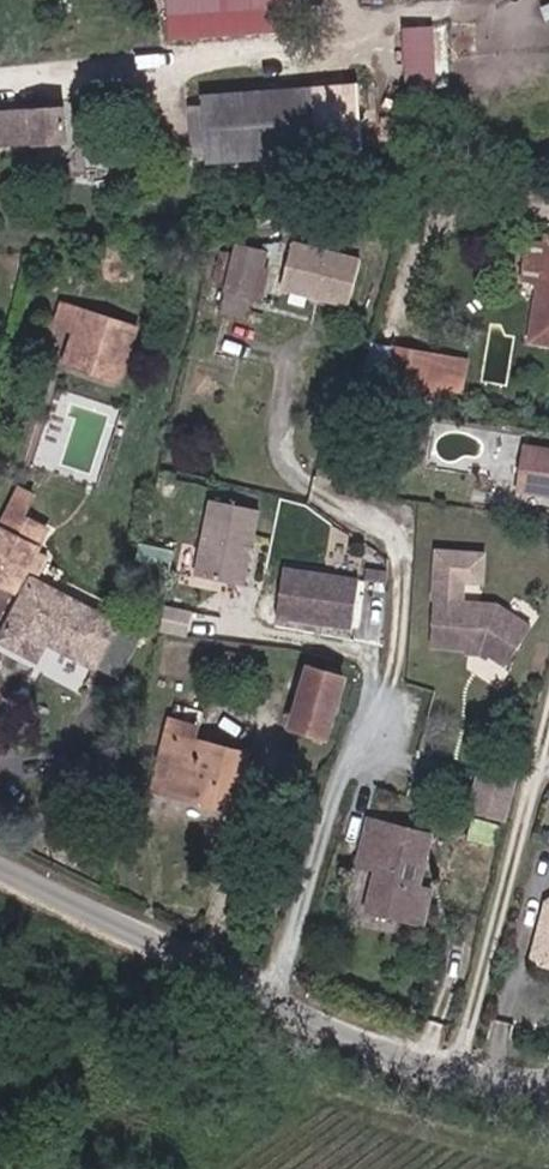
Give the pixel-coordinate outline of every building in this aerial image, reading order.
[(294,33),(292,4),(243,7),(245,35),(294,33)] [(245,35),(243,7),(195,9),(197,38),(245,35)] [(317,156),(312,88),(203,95),(203,106),(206,153),(206,165),(279,159),(315,156),(317,156)] [(206,153),(203,106),(188,107),(191,155),(206,153)] [(64,108),(0,113),(0,145),(34,142),(35,145),(67,142),(64,108)] [(123,145),(122,135),(111,137),(113,146),(123,145)] [(106,176),(107,147),(89,146),(89,175),(106,176)] [(317,179),(315,156),(279,159),(281,182),(317,179)] [(546,237),(545,243),(530,241),(523,282),(540,286),(530,341),(548,344),(548,238),(546,237)] [(291,239),(282,291),(353,303),(362,252),(291,239)] [(246,318),(259,268),(262,268),(266,253),(238,247),(222,312),(246,318)] [(260,302),(267,269),(259,268),(251,299),(260,302)] [(121,378),(136,328),(62,304),(55,325),(75,333),(66,359),(121,378)] [(385,408),(389,391),(422,396),(424,387),(430,388),(428,400),(443,402),(443,398),(449,399),(450,393),(459,394),(465,363),(371,346),(358,404),(385,408)] [(419,414),(422,396),(389,391),(385,408),(419,414)] [(367,438),(370,422),(355,418),(351,435),(367,438)] [(525,449),(519,491),(548,496),(548,452),(525,449)] [(23,518),(34,496),(21,489),(10,511),(23,518)] [(246,583),(264,508),(212,495),(194,570),(246,583)] [(36,551),(47,530),(10,511),(0,530),(0,584),(15,592),(36,551)] [(37,583),(50,557),(36,551),(15,592),(24,596),(32,581),(37,583)] [(352,629),(359,581),(283,569),(276,618),(352,629)] [(116,628),(117,626),(37,583),(32,581),(24,596),(0,641),(37,660),(47,642),(95,667),(116,628)] [(506,667),(532,628),(497,605),(433,602),(430,647),(482,650),(488,654),(506,667)] [(117,679),(139,639),(116,628),(95,667),(117,679)] [(48,646),(38,667),(73,684),(83,663),(48,646)] [(488,654),(482,650),(468,650),(468,654),(480,655),(486,658),(488,654)] [(325,739),(343,677),(312,668),(293,729),(325,739)] [(234,812),(249,753),(196,739),(199,726),(170,719),(160,757),(184,763),(175,798),(234,812)] [(175,798),(184,763),(160,757),(151,792),(175,798)] [(506,824),(518,778),(484,768),(471,815),(506,824)] [(305,811),(309,800),(289,794),(285,806),(305,811)] [(419,887),(431,835),(370,819),(362,852),(380,857),(376,871),(367,906),(400,914),(398,921),(423,926),(431,890),(419,887)] [(376,871),(380,857),(362,852),(358,866),(376,871)] [(547,903),(531,962),(548,966),(548,902),(547,903)] [(400,914),(367,906),(366,912),(398,921),(400,914)]
